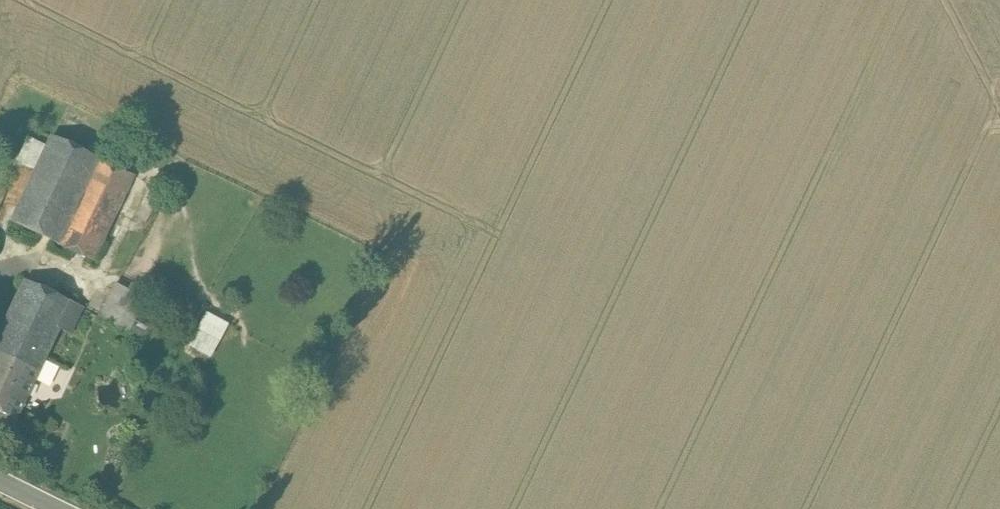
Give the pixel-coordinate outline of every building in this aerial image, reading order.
[(133,175),(51,136),(46,147),(35,170),(11,221),(93,260),(133,175)] [(35,170),(46,147),(28,138),(17,161),(35,170)] [(24,280),(0,331),(0,353),(40,371),(60,329),(71,334),(83,308),(24,280)] [(116,283),(98,317),(107,322),(118,301),(130,307),(137,294),(129,289),(116,283)] [(132,283),(129,289),(137,294),(146,298),(149,292),(132,283)] [(146,298),(137,294),(130,307),(118,301),(107,322),(128,333),(134,321),(146,298)] [(207,313),(188,346),(211,358),(229,325),(207,313)] [(134,321),(128,333),(142,340),(148,328),(134,321)] [(0,353),(0,412),(17,420),(40,371),(0,353)]
